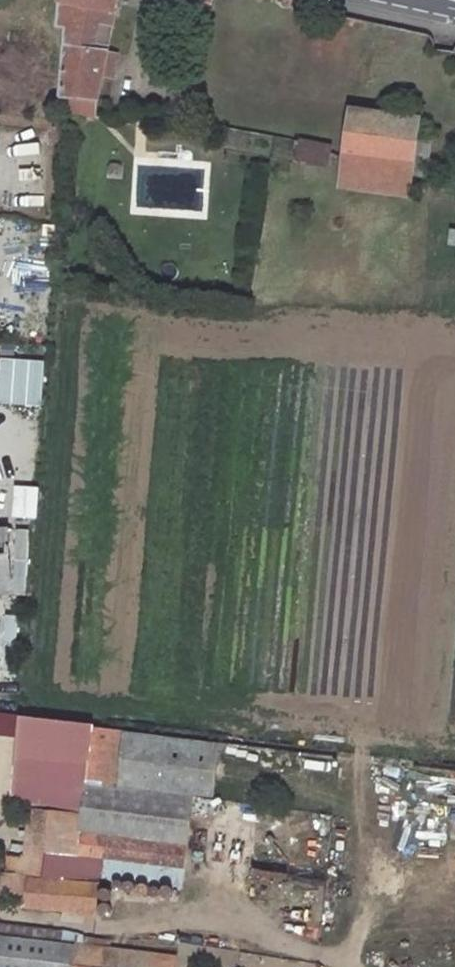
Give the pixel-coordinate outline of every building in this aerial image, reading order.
[(119,0),(60,0),(58,26),(66,27),(61,96),(67,97),(98,99),(101,99),(105,77),(110,52),(119,0)] [(120,54),(110,52),(105,77),(116,78),(120,54)] [(67,97),(66,115),(97,117),(98,99),(67,97)] [(417,136),(420,120),(358,111),(348,186),(409,196),(412,175),(417,136)] [(432,137),(417,136),(412,175),(427,177),(432,137)] [(331,147),(303,141),(300,158),(323,162),(324,153),(330,154),(331,147)] [(40,405),(40,360),(0,360),(0,405),(40,405)] [(0,530),(0,593),(10,592),(6,530),(0,530)] [(7,734),(1,793),(31,798),(84,804),(87,780),(118,784),(123,732),(0,715),(0,734),(7,734)] [(214,796),(219,745),(219,744),(123,732),(118,784),(87,780),(84,804),(79,854),(105,857),(184,867),(193,794),(214,796)] [(102,877),(104,858),(105,857),(79,854),(84,804),(31,798),(23,854),(3,853),(0,888),(29,891),(28,906),(72,910),(72,915),(97,917),(102,877)] [(105,857),(102,877),(182,887),(184,867),(105,857)] [(93,946),(0,936),(0,966),(175,966),(176,956),(93,946)]
